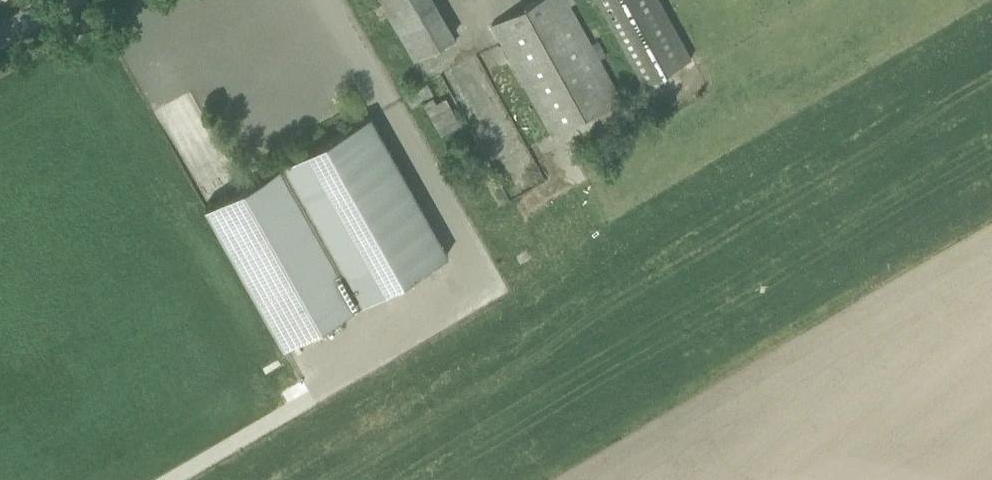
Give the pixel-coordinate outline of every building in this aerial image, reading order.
[(415,58),(453,36),(433,0),(382,0),(415,58)] [(550,134),(621,96),(600,57),(606,54),(599,41),(592,44),(571,4),(577,1),(576,0),(535,0),(490,24),(550,134)] [(691,58),(659,0),(599,0),(644,83),(691,58)] [(432,97),(423,102),(440,134),(459,124),(445,98),(436,103),(432,97)] [(447,254),(369,114),(205,206),(283,345),(447,254)]
